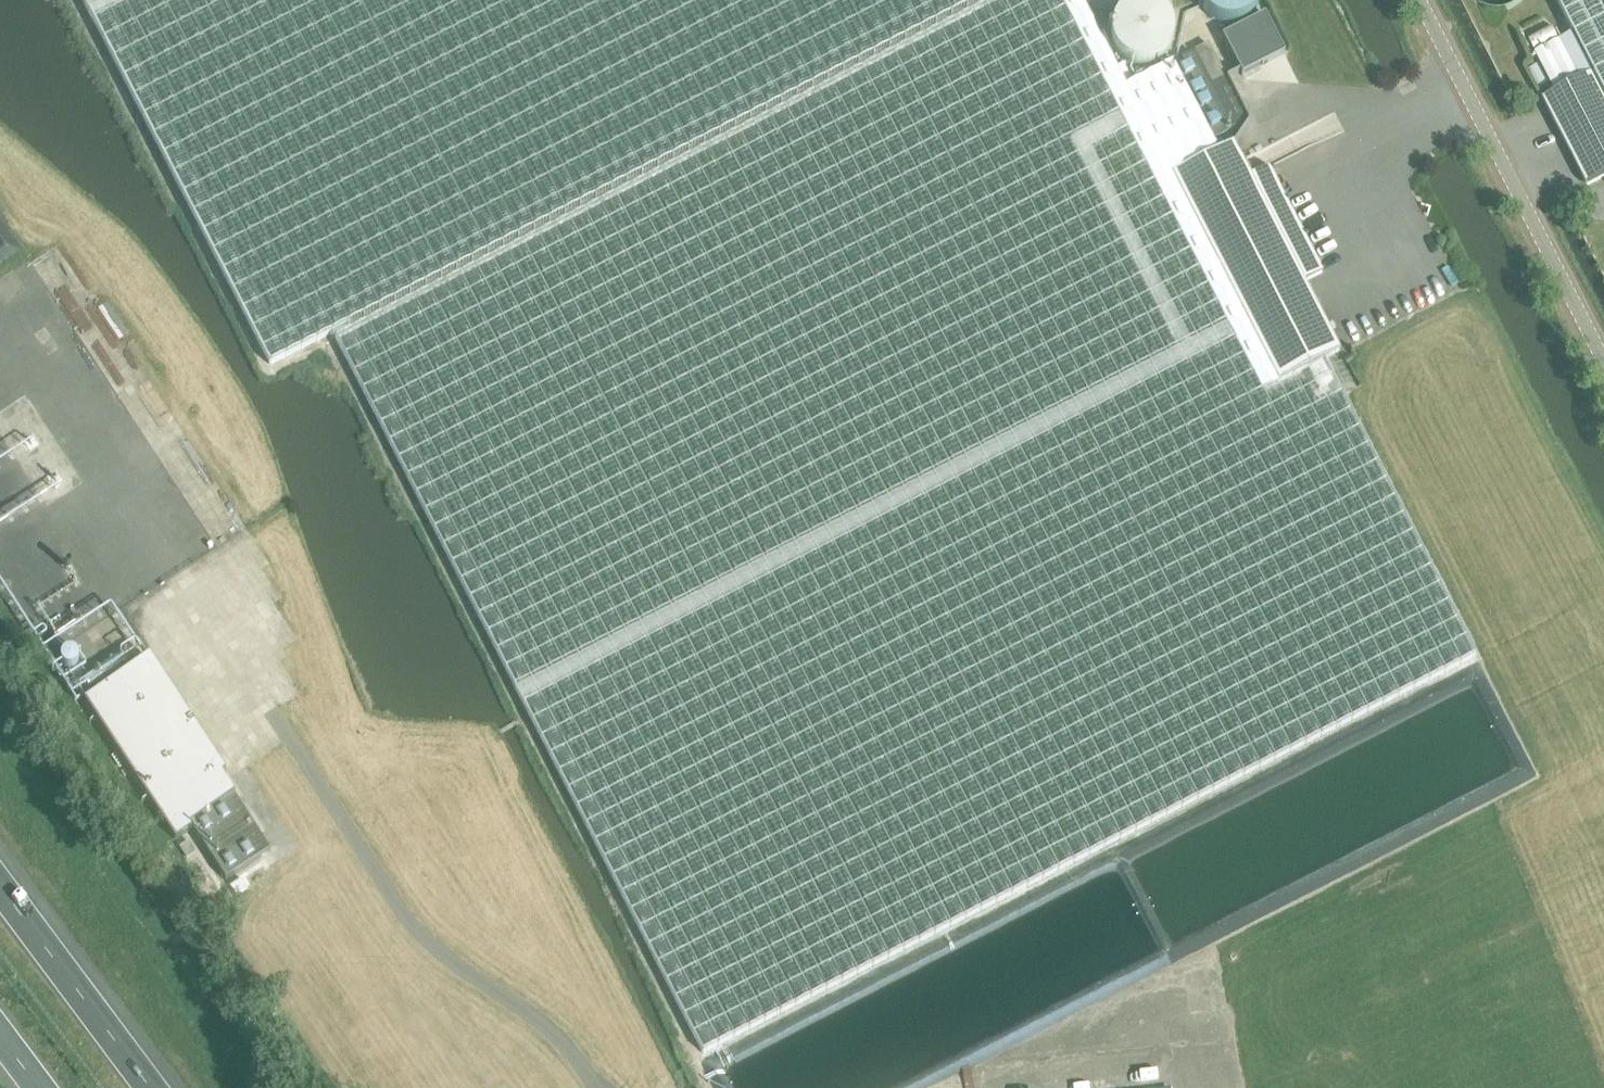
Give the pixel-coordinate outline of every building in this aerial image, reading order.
[(270,367),(983,0),(82,0),(270,367)] [(335,338),(701,1053),(1475,656),(1323,359),(1339,351),(1304,283),(1322,273),(1269,169),(1251,179),(1250,178),(1241,160),(1233,145),(1248,122),(1226,79),(1212,85),(1195,51),(1192,52),(1171,63),(1126,86),(1081,0),(994,0),(335,338)] [(1089,1),(1093,5),(1096,7),(1100,9),(1105,11),(1109,11),(1114,11),(1118,10),(1122,8),(1126,6),(1129,3),(1131,0),(1089,0),(1089,1)] [(1197,1),(1200,9),(1204,16),(1211,22),(1218,25),(1227,27),(1236,26),(1244,22),(1252,15),(1256,6),(1258,0),(1197,0),(1197,1)] [(1576,35),(1536,56),(1556,94),(1544,101),(1587,186),(1603,178),(1603,0),(1558,0),(1576,35)] [(1168,18),(1164,14),(1160,10),(1156,8),(1151,6),(1146,5),(1140,5),(1135,5),(1130,7),(1126,9),(1121,12),(1118,16),(1115,21),(1113,25),(1111,30),(1111,36),(1111,41),(1113,46),(1115,51),(1118,55),(1122,59),(1126,62),(1131,65),(1136,66),(1141,67),(1146,67),(1152,65),(1156,63),(1161,61),(1165,57),(1168,53),(1171,48),(1172,43),(1173,38),(1173,32),(1172,27),(1170,22),(1168,18)] [(1221,37),(1242,77),(1285,55),(1264,15),(1221,37)] [(1226,79),(1208,44),(1195,51),(1212,85),(1226,79)] [(150,659),(85,701),(176,841),(193,830),(227,881),(271,852),(235,797),(222,778),(226,776),(150,659)] [(189,842),(180,848),(187,859),(196,853),(189,842)] [(243,880),(231,888),(237,897),(248,889),(243,880)]
